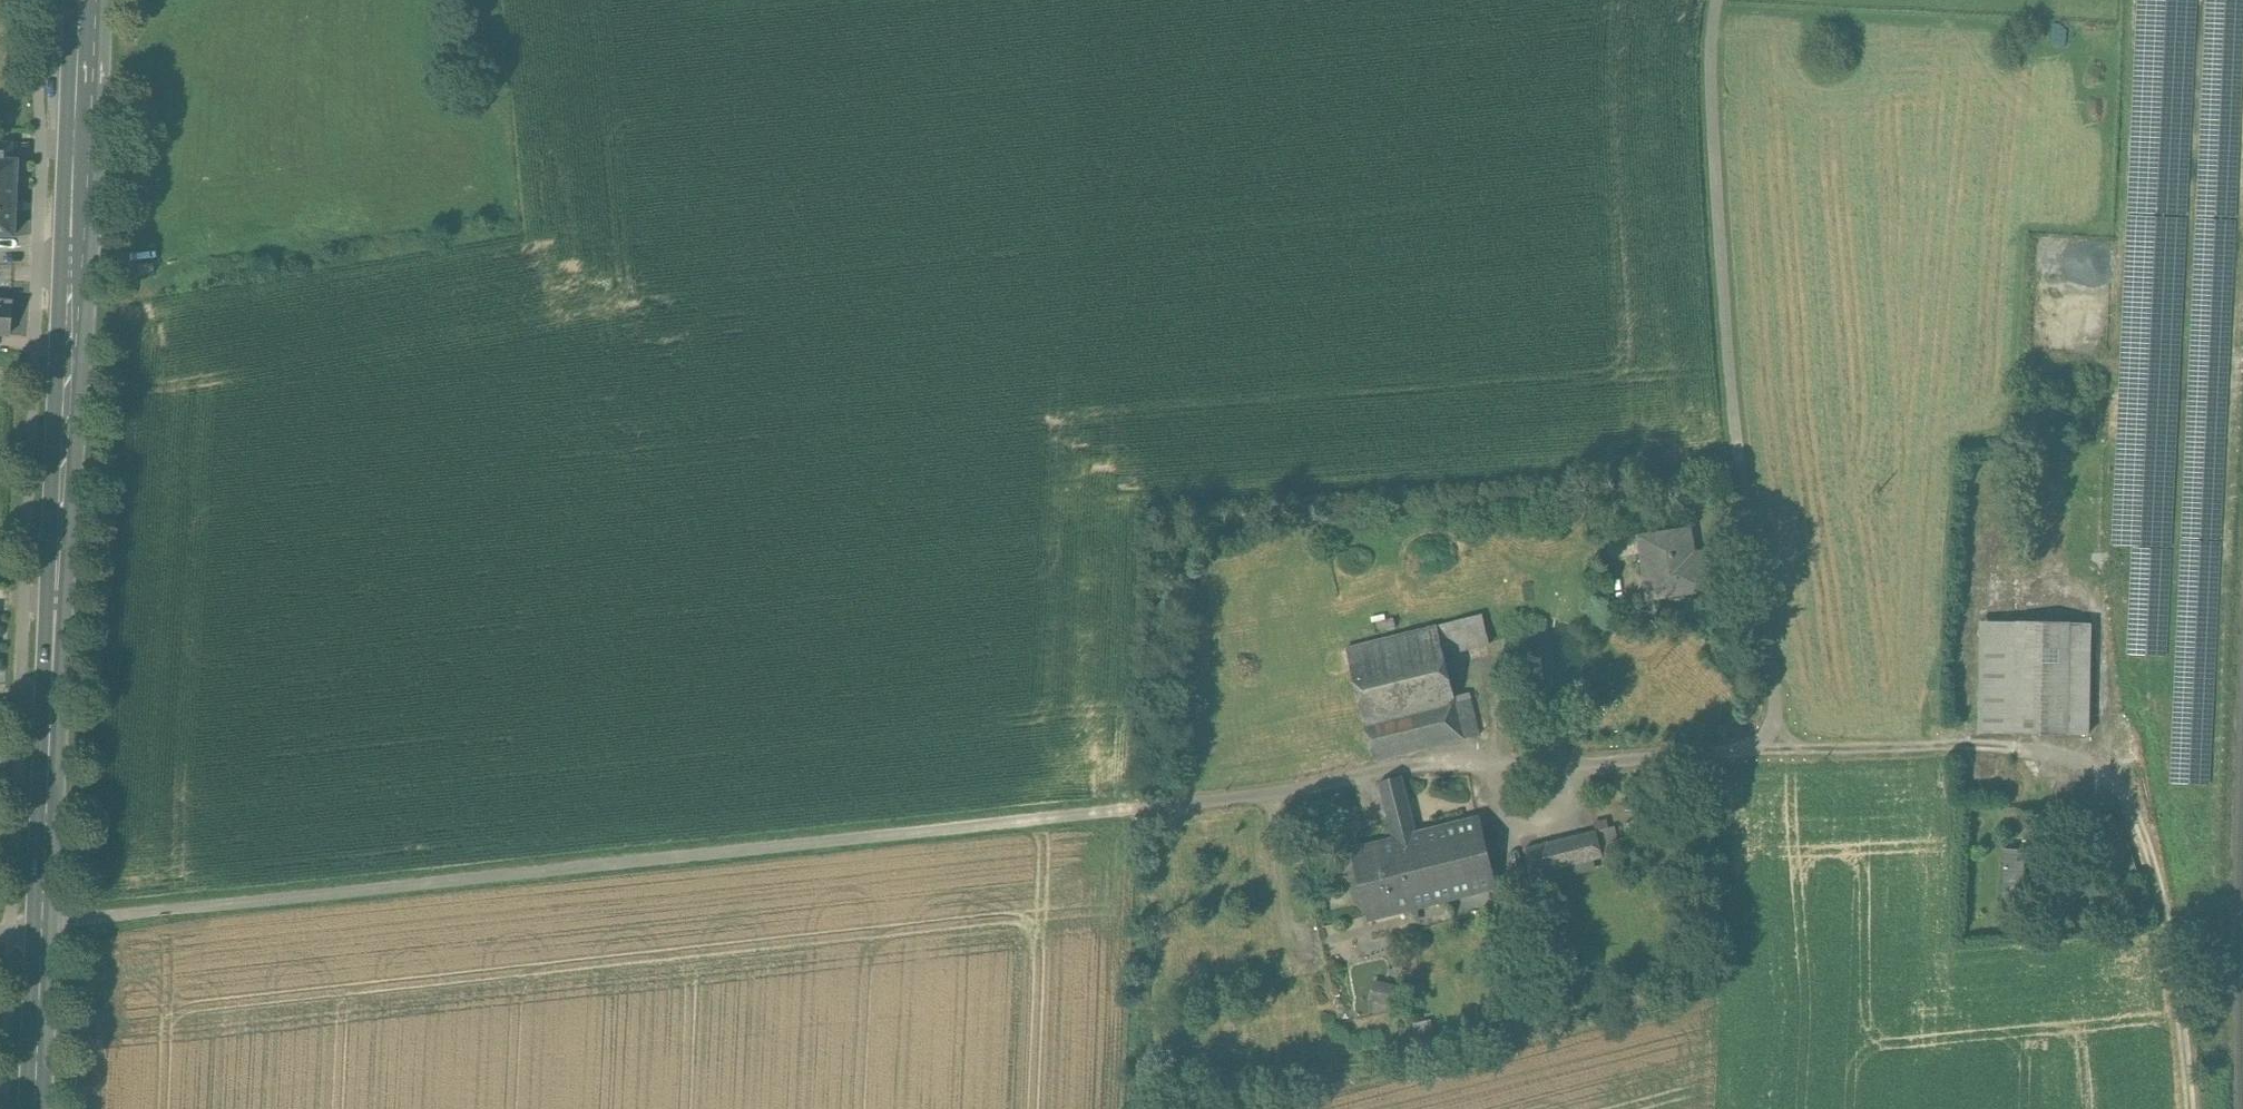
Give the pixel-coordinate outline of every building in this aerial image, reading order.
[(0,143),(0,185),(16,186),(17,160),(11,160),(11,143),(0,143)] [(15,211),(16,186),(0,185),(0,210),(15,211)] [(0,210),(0,236),(14,237),(15,211),(0,210)] [(9,335),(10,301),(0,301),(0,335),(9,335)] [(1690,529),(1642,537),(1650,597),(1708,588),(1705,567),(1696,569),(1690,529)] [(1483,614),(1438,625),(1442,642),(1445,655),(1490,644),(1483,614)] [(2018,622),(1982,622),(1979,733),(2015,733),(2018,622)] [(2071,623),(2018,622),(2015,733),(2069,734),(2069,733),(2069,712),(2071,623)] [(2092,624),(2071,623),(2069,712),(2090,712),(2092,624)] [(1438,625),(1347,648),(1351,664),(1442,642),(1438,625)] [(1442,642),(1351,664),(1365,719),(1413,707),(1456,697),(1456,696),(1445,655),(1442,642)] [(1456,697),(1413,707),(1423,748),(1481,734),(1470,692),(1456,696),(1456,697)] [(1413,707),(1365,719),(1375,760),(1423,748),(1413,707)] [(2090,712),(2069,712),(2069,733),(2090,734),(2090,712)] [(1402,776),(1380,782),(1395,842),(1356,851),(1371,915),(1494,884),(1478,821),(1417,837),(1402,776)] [(1643,847),(1636,821),(1625,823),(1631,849),(1643,847)] [(1615,826),(1597,830),(1604,856),(1621,852),(1615,826)] [(1597,830),(1527,848),(1533,874),(1604,856),(1597,830)] [(2024,850),(2006,849),(2004,909),(2022,910),(2024,850)] [(1375,977),(1369,1003),(1392,1009),(1399,983),(1375,977)] [(1424,984),(1406,988),(1408,998),(1426,994),(1424,984)] [(1432,1020),(1414,1023),(1417,1037),(1435,1034),(1432,1020)]
